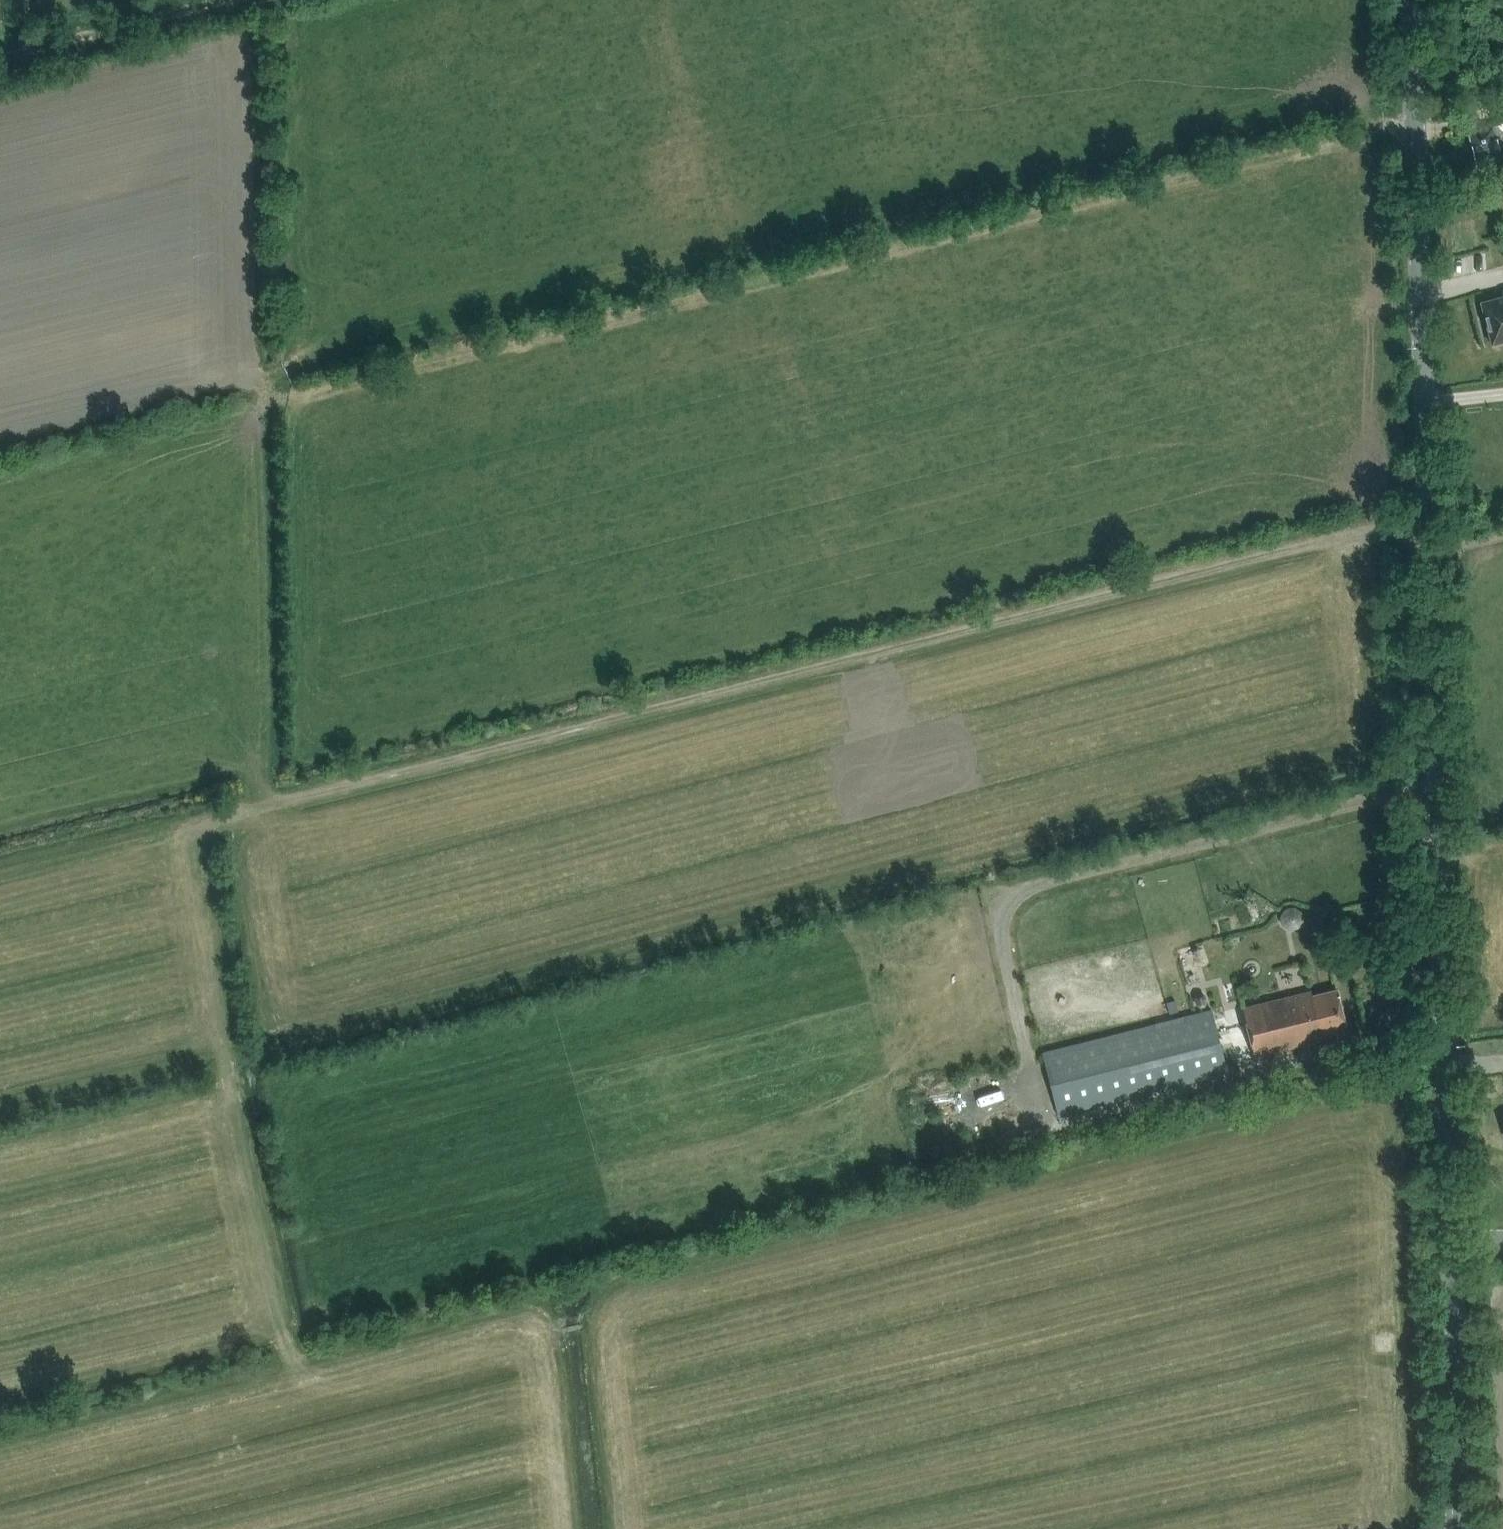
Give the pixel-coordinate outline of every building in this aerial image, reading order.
[(1480,165),(1480,167),(1490,165),(1489,162),(1502,159),(1502,124),(1470,133),(1478,165),(1480,165)] [(1502,341),(1502,298),(1482,303),(1493,344),(1502,341)] [(1254,1056),(1324,1039),(1323,1034),(1346,1029),(1337,990),(1314,996),(1313,991),(1243,1008),(1254,1056)] [(1058,1113),(1227,1071),(1212,1009),(1043,1051),(1058,1113)]
